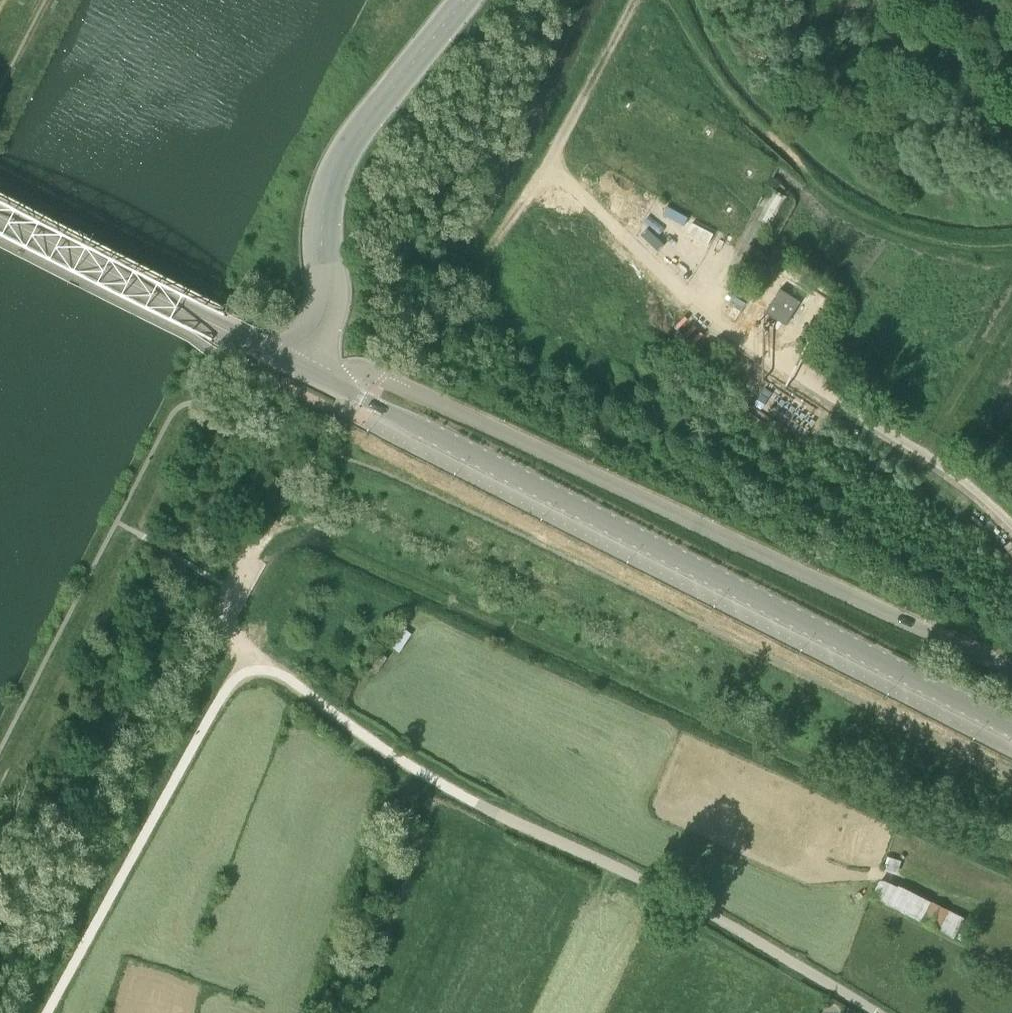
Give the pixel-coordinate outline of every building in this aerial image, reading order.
[(765,313),(786,326),(801,302),(780,289),(765,313)] [(875,899),(957,933),(966,913),(884,879),(875,899)]
